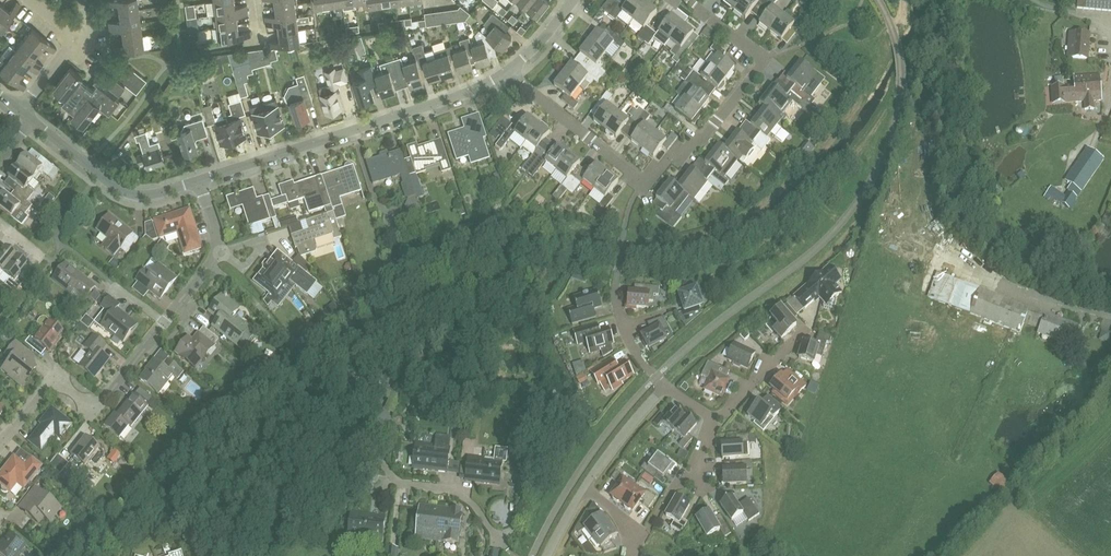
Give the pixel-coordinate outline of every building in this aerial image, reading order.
[(139,9),(138,0),(105,0),(106,5),(118,3),(119,12),(139,9)] [(217,14),(248,9),(248,5),(236,6),(235,0),(220,0),(215,1),(217,14)] [(356,1),(356,0),(343,0),(343,3),(344,9),(357,7),(356,1)] [(538,15),(550,0),(532,0),(527,6),(538,15)] [(633,20),(645,4),(641,0),(630,0),(624,8),(619,4),(610,15),(615,20),(622,12),(633,20)] [(723,2),(734,11),(743,0),(725,0),(723,2)] [(734,11),(745,19),(760,0),(766,4),(769,0),(743,0),(734,11)] [(766,4),(771,8),(759,23),(771,32),(784,16),(772,7),(778,0),(769,0),(766,4)] [(1085,10),(1110,12),(1110,0),(1086,0),(1085,10)] [(502,5),(497,1),(493,6),(503,14),(507,10),(502,5)] [(0,10),(0,29),(1,30),(15,14),(21,5),(17,2),(10,11),(4,6),(0,10)] [(277,14),(265,16),(266,21),(297,16),(295,3),(276,6),(277,14)] [(472,13),(461,4),(458,8),(466,20),(467,19),(471,13),(472,13)] [(657,12),(645,4),(633,20),(644,29),(637,37),(642,42),(651,31),(645,27),(657,12)] [(195,8),(186,10),(187,18),(197,17),(195,8)] [(464,20),(466,20),(458,8),(450,9),(451,22),(464,20)] [(109,22),(109,26),(141,22),(139,9),(119,12),(121,20),(109,22)] [(217,14),(219,27),(238,24),(237,16),(249,14),(248,9),(217,14)] [(443,23),(451,22),(450,9),(441,10),(443,23)] [(441,10),(433,11),(435,24),(443,23),(441,10)] [(427,25),(435,24),(433,11),(425,13),(426,19),(427,25)] [(491,29),(486,35),(497,44),(503,48),(511,37),(501,28),(505,22),(493,12),(484,23),(491,29)] [(513,23),(517,18),(512,14),(509,19),(513,23)] [(297,16),(266,21),(266,26),(279,24),(280,32),(299,30),(297,16)] [(669,41),(682,24),(671,16),(658,32),(669,41)] [(790,30),(795,35),(806,21),(800,17),(794,24),(784,16),(771,32),(782,41),(790,30)] [(197,17),(187,18),(186,18),(188,32),(195,31),(199,30),(197,17)] [(812,21),(803,32),(806,35),(816,23),(812,21)] [(122,29),(123,38),(143,36),(141,22),(109,26),(110,31),(122,29)] [(370,22),(364,23),(364,26),(361,26),(362,29),(364,29),(365,31),(372,30),(370,22)] [(252,36),(251,30),(239,32),(238,24),(219,27),(221,40),(252,36)] [(693,33),(682,24),(669,41),(676,46),(670,53),(680,62),(689,51),(683,46),(693,33)] [(478,43),(472,45),(474,51),(478,64),(491,59),(487,47),(497,44),(486,35),(485,34),(473,25),(476,36),(478,43)] [(517,30),(522,34),(527,29),(521,25),(517,30)] [(712,32),(706,27),(701,34),(707,38),(712,32)] [(33,28),(24,39),(40,51),(45,44),(54,51),(57,48),(33,28)] [(281,40),(269,42),(270,47),(301,43),(300,41),(307,40),(306,29),(299,30),(280,32),(281,40)] [(597,31),(588,42),(605,54),(613,43),(621,49),(625,44),(614,35),(610,41),(597,31)] [(651,31),(642,42),(648,46),(656,35),(651,31)] [(1090,35),(1074,34),(1073,51),(1069,50),(1069,58),(1088,60),(1090,35)] [(112,47),(113,53),(144,48),(143,36),(123,38),(124,46),(112,47)] [(356,46),(364,44),(361,36),(354,38),(356,46)] [(468,53),(474,51),(472,45),(469,37),(459,40),(462,48),(454,51),(456,57),(460,69),(472,65),(468,53)] [(24,39),(16,49),(40,68),(43,64),(35,57),(40,51),(24,39)] [(599,62),(605,54),(588,42),(580,53),(591,62),(587,67),(601,78),(605,73),(600,69),(603,65),(599,62)] [(429,79),(442,75),(436,57),(427,59),(422,43),(412,46),(417,60),(420,69),(425,67),(429,79)] [(718,55),(710,66),(726,79),(735,68),(721,58),(725,52),(715,44),(711,49),(718,55)] [(434,51),(436,57),(442,75),(454,71),(450,59),(456,57),(454,51),(452,45),(434,51)] [(268,50),(267,48),(247,50),(252,67),(271,62),(270,61),(268,50)] [(275,48),(268,50),(270,61),(278,58),(275,48)] [(16,49),(8,60),(23,72),(28,65),(37,72),(40,68),(16,49)] [(253,72),(252,67),(247,50),(228,53),(230,60),(241,96),(249,94),(245,82),(250,80),(248,74),(253,72)] [(230,60),(228,53),(221,54),(223,61),(230,60)] [(401,57),(394,59),(399,74),(406,72),(410,85),(424,81),(420,69),(417,60),(403,64),(401,57)] [(392,76),(399,74),(394,59),(380,64),(382,72),(376,74),(382,95),(396,90),(392,76)] [(24,90),(27,85),(18,78),(23,72),(8,60),(0,70),(0,71),(24,90)] [(681,62),(677,66),(682,70),(685,65),(681,62)] [(809,105),(810,106),(814,100),(810,97),(817,88),(824,79),(801,62),(787,80),(790,82),(786,87),(809,105)] [(597,83),(601,78),(587,67),(583,72),(571,63),(562,74),(579,87),(584,81),(590,85),(594,81),(597,83)] [(376,83),(371,66),(359,70),(361,78),(353,80),(360,102),(374,97),(370,85),(376,83)] [(726,79),(710,66),(701,77),(694,71),(689,77),(700,85),(703,81),(717,91),(717,90),(718,91),(722,90),(724,87),(724,84),(723,83),(726,79)] [(126,84),(137,93),(147,80),(130,67),(120,79),(104,67),(94,80),(99,83),(94,90),(82,80),(84,77),(71,67),(54,89),(66,98),(62,103),(75,113),(72,116),(84,126),(101,105),(110,112),(120,100),(116,96),(126,84)] [(339,84),(346,82),(343,71),(336,74),(327,76),(330,85),(330,87),(339,84)] [(579,87),(562,74),(554,86),(565,95),(561,100),(569,106),(566,110),(570,113),(573,109),(574,110),(578,104),(571,98),(579,87)] [(1101,75),(1074,77),(1075,87),(1053,88),(1054,103),(1076,102),(1076,103),(1085,102),(1086,110),(1094,110),(1094,101),(1102,101),(1101,75)] [(695,91),(700,85),(689,77),(685,82),(692,88),(684,99),(700,112),(709,101),(695,91)] [(298,120),(298,121),(298,122),(299,122),(300,123),(301,123),(302,123),(303,122),(304,121),(304,120),(304,119),(310,116),(306,103),(313,101),(314,104),(313,104),(314,104),(307,82),(290,87),(286,94),(289,103),(291,102),(297,121),(298,120)] [(319,88),(323,100),(322,101),(324,106),(325,106),(327,112),(329,111),(331,112),(334,111),(335,109),(341,108),(336,90),(340,89),(339,84),(330,87),(330,85),(319,88)] [(760,104),(765,108),(775,116),(775,115),(781,120),(783,121),(787,116),(784,114),(793,102),(805,111),(809,105),(786,87),(782,93),(774,86),(760,104)] [(594,121),(605,129),(618,113),(607,104),(613,96),(607,92),(599,103),(604,107),(594,121)] [(231,106),(234,119),(228,121),(233,139),(246,135),(241,117),(247,115),(242,99),(236,100),(237,104),(231,106)] [(285,104),(279,106),(277,99),(264,103),(271,129),(290,123),(285,104)] [(698,115),(700,112),(684,99),(675,110),(668,104),(663,110),(674,118),(678,113),(691,123),(692,123),(694,125),(700,117),(698,115)] [(216,121),(211,102),(203,104),(209,123),(216,121)] [(258,132),(271,129),(264,103),(251,107),(258,132)] [(805,111),(803,113),(812,119),(818,112),(816,110),(814,109),(812,107),(810,106),(809,105),(805,111)] [(631,119),(636,123),(645,112),(639,108),(631,119)] [(781,120),(775,115),(775,116),(765,108),(751,126),(756,129),(752,135),(767,145),(771,140),(768,137),(771,133),(775,137),(781,128),(777,125),(781,120)] [(650,116),(645,112),(636,123),(642,127),(631,141),(642,149),(655,132),(645,124),(650,116)] [(605,129),(607,131),(606,132),(606,135),(611,138),(613,138),(614,136),(616,138),(629,121),(618,113),(605,129)] [(492,114),(489,118),(486,122),(491,126),(497,118),(492,114)] [(486,137),(479,116),(463,121),(466,130),(449,135),(456,155),(455,155),(457,161),(469,157),(471,164),(489,158),(483,138),(486,137)] [(526,142),(538,125),(527,116),(517,129),(512,125),(496,146),(501,150),(509,140),(520,148),(524,144),(526,142)] [(207,132),(203,118),(186,124),(182,131),(177,133),(185,155),(198,151),(195,139),(196,136),(207,132)] [(221,143),(233,139),(228,121),(215,125),(221,143)] [(499,136),(501,137),(509,127),(500,121),(489,133),(496,139),(499,136)] [(538,125),(526,142),(524,144),(522,147),(533,155),(522,169),(528,173),(543,153),(551,143),(546,139),(550,134),(548,132),(548,128),(542,123),(540,126),(538,125)] [(137,141),(140,140),(144,153),(136,156),(139,163),(145,161),(147,167),(165,162),(159,141),(150,144),(146,131),(135,134),(137,141)] [(655,132),(642,149),(653,158),(662,146),(668,151),(678,138),(672,133),(666,141),(655,132)] [(738,132),(724,149),(734,157),(738,161),(746,167),(747,166),(743,163),(747,159),(749,161),(755,152),(753,151),(756,147),(762,151),(767,145),(752,135),(748,140),(738,132)] [(441,162),(444,172),(451,169),(442,142),(422,148),(423,150),(418,151),(416,145),(407,148),(416,174),(425,172),(424,168),(441,162)] [(805,145),(812,151),(814,147),(808,142),(805,145)] [(551,143),(543,153),(528,173),(533,177),(545,162),(556,170),(569,154),(567,153),(569,151),(568,149),(562,145),(560,145),(559,146),(558,145),(556,147),(551,143)] [(725,177),(738,161),(734,157),(724,149),(719,145),(705,163),(710,167),(706,172),(720,183),(725,187),(730,181),(725,177)] [(1089,149),(1067,181),(1074,186),(1082,191),(1103,159),(1089,149)] [(380,157),(366,162),(367,166),(373,185),(380,182),(381,181),(382,179),(382,178),(393,175),(393,176),(395,177),(397,176),(397,177),(400,176),(403,183),(401,186),(405,198),(408,199),(416,197),(412,184),(405,161),(396,164),(392,153),(388,155),(388,153),(386,152),(381,154),(380,156),(380,157)] [(562,186),(567,190),(576,180),(570,175),(580,162),(569,154),(556,170),(567,179),(562,186)] [(27,155),(18,166),(34,179),(39,173),(42,175),(44,174),(48,177),(55,168),(42,157),(38,163),(27,155)] [(123,167),(124,167),(128,162),(121,157),(117,162),(123,167)] [(583,181),(594,189),(607,172),(596,163),(583,181)] [(322,176),(322,177),(327,192),(332,206),(333,209),(334,213),(335,213),(337,221),(343,219),(344,219),(340,208),(343,207),(340,198),(339,195),(361,188),(356,172),(354,166),(352,167),(352,166),(351,165),(350,164),(349,164),(348,164),(347,164),(347,165),(346,165),(346,166),(345,167),(345,168),(345,169),(330,173),(334,184),(326,187),(322,176)] [(20,195),(27,202),(34,193),(30,190),(32,189),(29,186),(34,179),(18,166),(9,178),(19,186),(15,191),(20,195)] [(692,170),(678,187),(688,195),(688,196),(693,199),(707,182),(716,189),(720,183),(706,172),(702,178),(692,170)] [(618,181),(607,172),(594,189),(605,198),(600,205),(605,209),(614,198),(608,194),(618,181)] [(293,182),(279,187),(283,197),(285,196),(288,205),(304,200),(309,214),(325,208),(327,215),(334,213),(333,209),(332,206),(327,192),(322,177),(315,179),(294,186),(293,182)] [(581,184),(576,180),(567,190),(573,195),(581,184)] [(664,189),(662,188),(657,194),(659,196),(657,199),(662,203),(657,208),(658,209),(654,215),(667,225),(673,229),(682,218),(676,213),(675,212),(688,196),(688,195),(678,187),(670,181),(666,186),(664,189)] [(1082,191),(1074,186),(1070,193),(1077,197),(1082,191)] [(1069,192),(1066,198),(1052,188),(1048,193),(1069,208),(1077,197),(1070,193),(1069,192)] [(243,207),(250,228),(271,221),(263,198),(257,199),(254,189),(226,198),(231,211),(243,207)] [(27,202),(20,195),(15,201),(5,193),(0,199),(0,208),(12,217),(17,210),(20,213),(21,211),(26,215),(32,206),(27,202)] [(45,205),(41,209),(44,212),(48,207),(54,199),(49,195),(43,203),(45,205)] [(612,217),(617,211),(612,207),(607,214),(612,217)] [(201,248),(189,210),(155,221),(160,237),(178,232),(185,253),(201,248)] [(309,231),(292,236),(296,249),(298,249),(300,255),(293,263),(304,271),(307,273),(311,268),(301,258),(312,254),(316,253),(318,250),(315,240),(332,235),(334,240),(342,237),(339,229),(340,229),(337,221),(335,213),(334,213),(327,215),(310,221),(306,222),(309,231)] [(97,231),(108,239),(102,246),(115,256),(121,249),(126,254),(139,238),(110,215),(97,231)] [(289,227),(299,224),(297,217),(279,223),(281,230),(289,227)] [(152,221),(145,224),(146,236),(156,233),(152,221)] [(462,225),(461,227),(461,230),(464,232),(467,231),(469,229),(468,225),(465,224),(462,225)] [(159,239),(155,244),(163,251),(167,246),(159,239)] [(3,273),(15,257),(4,248),(0,253),(0,271),(3,273)] [(393,252),(392,255),(393,258),(396,259),(399,258),(400,255),(399,252),(396,251),(393,252)] [(272,259),(266,267),(286,284),(289,280),(290,281),(307,295),(318,282),(307,274),(300,268),(288,259),(283,255),(279,260),(275,256),(272,259)] [(27,266),(15,257),(3,273),(9,278),(4,284),(15,293),(24,281),(19,276),(27,266)] [(114,259),(109,264),(117,271),(122,265),(114,259)] [(54,279),(71,293),(76,287),(87,296),(95,286),(66,263),(54,279)] [(177,278),(159,264),(150,275),(144,270),(136,280),(160,300),(177,278)] [(256,279),(255,281),(261,286),(270,293),(275,298),(286,284),(266,267),(256,279)] [(805,309),(814,300),(816,302),(820,298),(825,304),(823,308),(834,311),(837,301),(835,299),(841,293),(835,285),(840,280),(829,267),(794,297),(805,309)] [(1029,308),(958,281),(949,306),(1020,332),(1024,322),(1029,308)] [(659,296),(659,287),(635,285),(634,293),(629,293),(628,300),(626,300),(625,309),(636,310),(637,308),(648,309),(649,301),(653,302),(654,295),(659,296)] [(96,305),(104,296),(95,288),(88,297),(96,305)] [(699,307),(703,306),(697,288),(679,294),(685,312),(677,315),(686,327),(702,314),(699,307)] [(572,324),(584,320),(596,317),(593,309),(602,307),(597,292),(589,294),(587,293),(583,294),(581,296),(574,299),(577,308),(568,311),(572,324)] [(232,318),(240,308),(222,295),(209,312),(218,319),(213,326),(243,350),(256,333),(239,319),(237,322),(232,318)] [(100,316),(106,321),(101,328),(104,330),(105,328),(123,343),(131,332),(136,325),(117,310),(119,306),(109,298),(101,308),(104,310),(100,316)] [(267,298),(264,301),(268,307),(271,303),(272,302),(267,298)] [(790,307),(795,302),(791,298),(786,302),(790,307)] [(324,311),(330,318),(339,310),(333,303),(324,311)] [(782,340),(796,327),(791,321),(797,316),(787,305),(781,310),(781,309),(771,317),(780,326),(774,331),(782,340)] [(1045,314),(1029,308),(1024,322),(1040,328),(1045,314)] [(1078,326),(1045,314),(1040,328),(1039,333),(1071,345),(1078,326)] [(77,315),(73,320),(79,324),(83,319),(77,315)] [(34,339),(46,349),(49,352),(54,346),(51,344),(62,330),(49,320),(48,320),(45,318),(42,317),(40,318),(37,322),(37,324),(38,327),(41,330),(34,339)] [(651,322),(655,329),(642,336),(644,340),(642,341),(646,348),(648,347),(649,348),(666,339),(662,332),(669,328),(663,317),(651,322)] [(587,328),(574,332),(578,344),(587,342),(591,354),(601,350),(603,358),(613,351),(611,344),(613,344),(608,329),(599,331),(597,325),(587,328)] [(196,369),(219,340),(204,327),(193,340),(189,337),(176,353),(196,369)] [(740,337),(745,341),(750,336),(745,331),(740,337)] [(813,363),(816,356),(822,358),(827,342),(830,343),(832,337),(819,333),(815,346),(804,342),(799,358),(813,363)] [(95,378),(110,359),(101,352),(106,346),(94,336),(85,347),(91,351),(79,366),(95,378)] [(12,370),(8,375),(22,386),(35,369),(23,359),(28,352),(15,341),(5,354),(10,358),(5,364),(12,370)] [(735,343),(728,360),(734,363),(733,365),(740,368),(741,366),(747,369),(755,353),(735,343)] [(183,372),(171,363),(168,360),(163,367),(154,359),(145,371),(147,372),(141,380),(160,395),(169,384),(170,385),(176,379),(177,380),(183,372)] [(624,362),(616,367),(612,360),(592,373),(599,384),(607,380),(613,390),(622,385),(621,382),(633,375),(624,362)] [(704,390),(717,396),(724,393),(730,380),(717,374),(720,367),(708,361),(701,376),(709,380),(704,390)] [(793,395),(797,390),(800,393),(806,386),(788,371),(783,376),(781,375),(771,387),(775,391),(773,393),(788,405),(795,397),(793,395)] [(584,374),(577,378),(581,384),(588,381),(584,374)] [(274,375),(270,378),(278,388),(284,383),(277,375),(274,375)] [(434,392),(423,390),(421,406),(437,408),(438,398),(433,397),(434,392)] [(132,427),(148,406),(133,394),(116,414),(114,413),(104,425),(120,437),(129,425),(132,427)] [(755,424),(763,431),(782,409),(768,397),(761,405),(758,403),(748,415),(756,422),(755,424)] [(59,439),(71,425),(51,408),(43,418),(46,420),(28,442),(40,451),(54,435),(59,439)] [(229,409),(224,415),(229,419),(234,413),(229,409)] [(687,416),(685,417),(676,409),(667,419),(662,414),(653,424),(658,428),(663,424),(673,432),(674,431),(687,416)] [(467,414),(457,412),(455,422),(465,424),(467,414)] [(674,431),(683,439),(679,444),(684,448),(693,439),(688,434),(697,424),(687,416),(674,431)] [(478,421),(468,420),(466,437),(476,439),(478,421)] [(736,435),(737,444),(722,445),(722,447),(720,448),(720,452),(722,453),(723,459),(743,457),(748,456),(747,443),(749,443),(749,434),(736,435)] [(84,466),(98,448),(85,437),(70,455),(84,466)] [(437,471),(447,472),(447,471),(448,462),(450,449),(450,448),(415,444),(415,445),(416,445),(415,452),(416,452),(414,468),(414,467),(414,468),(431,470),(431,468),(437,469),(437,471)] [(465,480),(465,481),(476,482),(476,480),(482,481),(482,483),(499,485),(499,484),(498,484),(500,469),(501,469),(502,462),(503,462),(506,462),(508,450),(495,448),(494,460),(493,460),(494,459),(485,458),(485,459),(468,457),(468,458),(467,467),(466,479),(466,480),(465,480)] [(109,456),(116,461),(121,455),(114,449),(109,456)] [(682,450),(679,457),(685,460),(689,453),(682,450)] [(640,469),(654,480),(657,475),(663,479),(668,473),(670,474),(677,466),(669,460),(668,462),(668,461),(667,461),(658,454),(651,463),(647,460),(640,469)] [(57,476),(67,464),(57,456),(47,468),(57,476)] [(0,485),(2,486),(1,488),(0,489),(1,491),(2,493),(4,493),(6,493),(7,493),(9,492),(10,493),(16,484),(22,489),(23,489),(24,489),(30,481),(41,467),(30,458),(24,465),(16,459),(12,464),(9,461),(0,473),(0,485)] [(722,485),(746,484),(746,469),(743,469),(742,462),(734,462),(735,469),(723,470),(724,478),(722,478),(722,485)] [(156,464),(149,470),(155,477),(162,471),(156,464)] [(46,470),(39,478),(46,483),(52,476),(46,470)] [(989,482),(1001,493),(1012,481),(1000,470),(989,482)] [(363,471),(362,486),(361,492),(371,493),(372,482),(377,482),(378,472),(363,471)] [(620,502),(622,504),(634,487),(620,477),(622,475),(616,471),(611,479),(620,485),(611,496),(613,498),(613,500),(617,503),(620,502)] [(80,485),(74,480),(71,484),(78,490),(79,488),(78,487),(80,485)] [(634,487),(622,504),(624,506),(625,508),(628,511),(631,510),(633,512),(641,500),(644,503),(643,505),(648,508),(656,498),(646,491),(643,494),(634,487)] [(60,509),(41,493),(25,513),(38,524),(43,518),(49,522),(60,509)] [(760,514),(748,498),(738,506),(732,497),(720,504),(732,521),(743,514),(749,522),(760,514)] [(671,527),(681,533),(688,523),(682,519),(690,505),(677,498),(666,516),(674,521),(671,527)] [(415,538),(437,541),(441,508),(419,505),(415,538)] [(441,508),(437,541),(458,544),(462,510),(441,508)] [(731,534),(723,520),(716,523),(709,511),(696,518),(707,537),(720,530),(724,538),(731,534)] [(593,538),(609,525),(601,515),(594,520),(587,512),(581,523),(593,538)] [(366,538),(365,540),(372,541),(372,540),(383,541),(382,540),(385,518),(385,517),(375,516),(375,518),(369,518),(369,515),(351,513),(351,514),(350,521),(351,521),(349,537),(350,537),(350,536),(366,538)] [(617,536),(609,525),(593,538),(605,553),(617,549),(610,541),(617,536)] [(20,555),(19,554),(25,546),(30,550),(17,539),(10,533),(0,546),(0,555),(19,555),(20,555)] [(389,547),(388,555),(396,555),(397,548),(389,547)]
